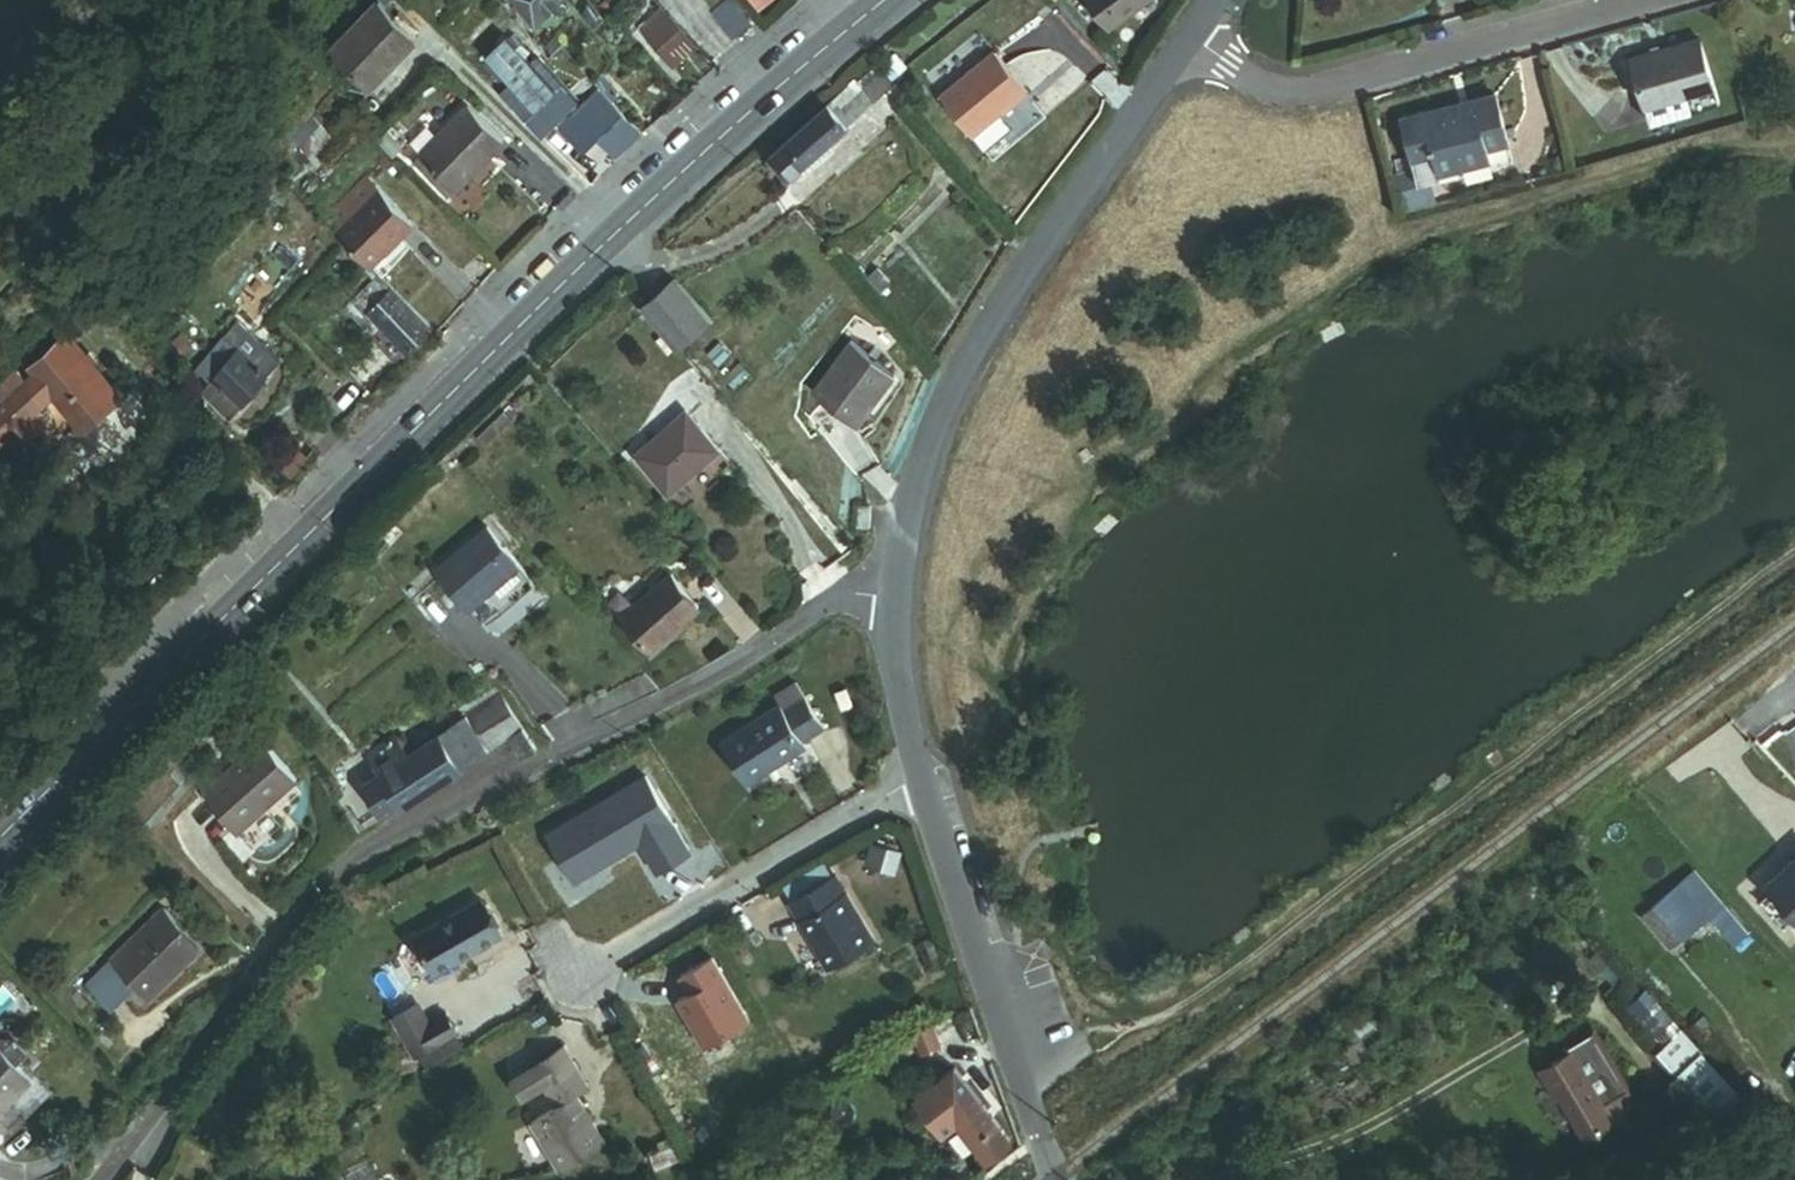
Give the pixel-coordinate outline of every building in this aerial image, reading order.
[(330,47),(368,83),(418,31),(386,0),(375,0),(330,47)] [(535,32),(565,0),(502,0),(535,32)] [(774,0),(751,0),(760,11),(774,0)] [(1100,20),(1126,0),(1084,0),(1100,20)] [(751,28),(728,4),(715,17),(737,41),(751,28)] [(699,47),(665,13),(644,35),(677,68),(699,47)] [(512,42),(485,71),(498,84),(526,54),(512,42)] [(1681,46),(1626,60),(1639,110),(1694,95),(1681,46)] [(996,50),(940,96),(973,137),(1002,114),(1003,115),(1030,93),(1029,91),(996,50)] [(877,63),(774,156),(796,180),(804,172),(809,177),(840,149),(835,143),(898,86),(877,63)] [(1694,95),(1639,110),(1645,133),(1700,118),(1694,95)] [(1495,98),(1402,121),(1413,174),(1448,165),(1464,171),(1490,165),(1508,151),(1495,98)] [(590,104),(563,130),(586,154),(613,129),(590,104)] [(459,112),(410,163),(447,200),(497,150),(459,112)] [(319,140),(298,161),(309,172),(330,151),(319,140)] [(374,188),(333,231),(343,240),(329,255),(343,269),(350,262),(358,254),(368,265),(369,265),(410,222),(374,188)] [(350,262),(361,273),(368,265),(358,254),(350,262)] [(434,328),(379,274),(344,310),(367,333),(377,323),(408,354),(434,328)] [(888,278),(878,286),(888,298),(898,290),(888,278)] [(673,339),(685,354),(720,326),(689,289),(655,317),(673,339)] [(70,326),(37,360),(45,367),(30,381),(19,369),(0,387),(0,441),(11,431),(23,441),(41,423),(29,412),(45,395),(51,402),(65,389),(95,417),(129,382),(70,326)] [(673,339),(663,347),(687,376),(697,368),(685,354),(673,339)] [(897,377),(849,341),(811,392),(858,428),(897,377)] [(242,347),(200,390),(228,418),(251,394),(261,383),(270,374),(242,347)] [(251,394),(258,401),(268,390),(261,383),(251,394)] [(684,408),(700,425),(714,413),(699,395),(684,408)] [(691,422),(642,461),(674,502),(724,463),(691,422)] [(297,448),(275,472),(287,483),(309,459),(297,448)] [(857,529),(870,529),(870,507),(857,507),(857,529)] [(436,571),(466,607),(514,568),(485,531),(436,571)] [(675,584),(628,622),(654,654),(701,617),(675,584)] [(367,762),(348,775),(367,804),(384,792),(389,799),(496,727),(512,751),(525,743),(486,685),(401,742),(389,723),(355,745),(367,762)] [(767,715),(709,754),(735,794),(795,753),(793,750),(813,736),(787,697),(765,712),(767,715)] [(266,747),(208,802),(242,838),(301,783),(266,747)] [(1770,877),(1775,883),(1794,905),(1794,854),(1770,877)] [(1690,867),(1634,913),(1663,947),(1703,914),(1726,943),(1741,930),(1690,867)] [(1759,897),(1789,930),(1794,924),(1794,905),(1775,883),(1759,897)] [(827,888),(782,915),(821,981),(866,953),(827,888)] [(479,903),(414,941),(434,976),(499,938),(479,903)] [(160,908),(83,992),(107,1013),(131,986),(144,998),(196,941),(160,908)] [(416,1009),(392,1023),(413,1059),(454,1036),(443,1016),(425,1026),(416,1009)] [(28,1071),(14,1058),(23,1048),(9,1035),(0,1045),(0,1100),(28,1071)] [(454,1036),(413,1059),(421,1073),(462,1050),(454,1036)] [(1681,1036),(1658,1056),(1726,1133),(1749,1113),(1681,1036)] [(564,1048),(532,1071),(543,1088),(559,1110),(536,1126),(569,1173),(611,1143),(578,1097),(592,1087),(564,1048)] [(1573,1063),(1545,1082),(1590,1149),(1628,1123),(1615,1104),(1605,1111),(1573,1063)] [(543,1088),(532,1071),(513,1085),(524,1101),(543,1088)] [(946,1110),(967,1095),(948,1076),(928,1094),(943,1112),(946,1110)] [(1431,1099),(1435,1089),(1422,1083),(1417,1093),(1431,1099)] [(1458,1105),(1463,1094),(1450,1088),(1445,1099),(1458,1105)] [(1426,1109),(1430,1099),(1418,1094),(1413,1104),(1426,1109)] [(1005,1145),(967,1095),(946,1110),(956,1121),(951,1125),(958,1133),(981,1163),(1005,1145)] [(1454,1115),(1458,1105),(1445,1100),(1441,1110),(1454,1115)] [(652,1160),(658,1175),(687,1163),(681,1148),(652,1160)]
